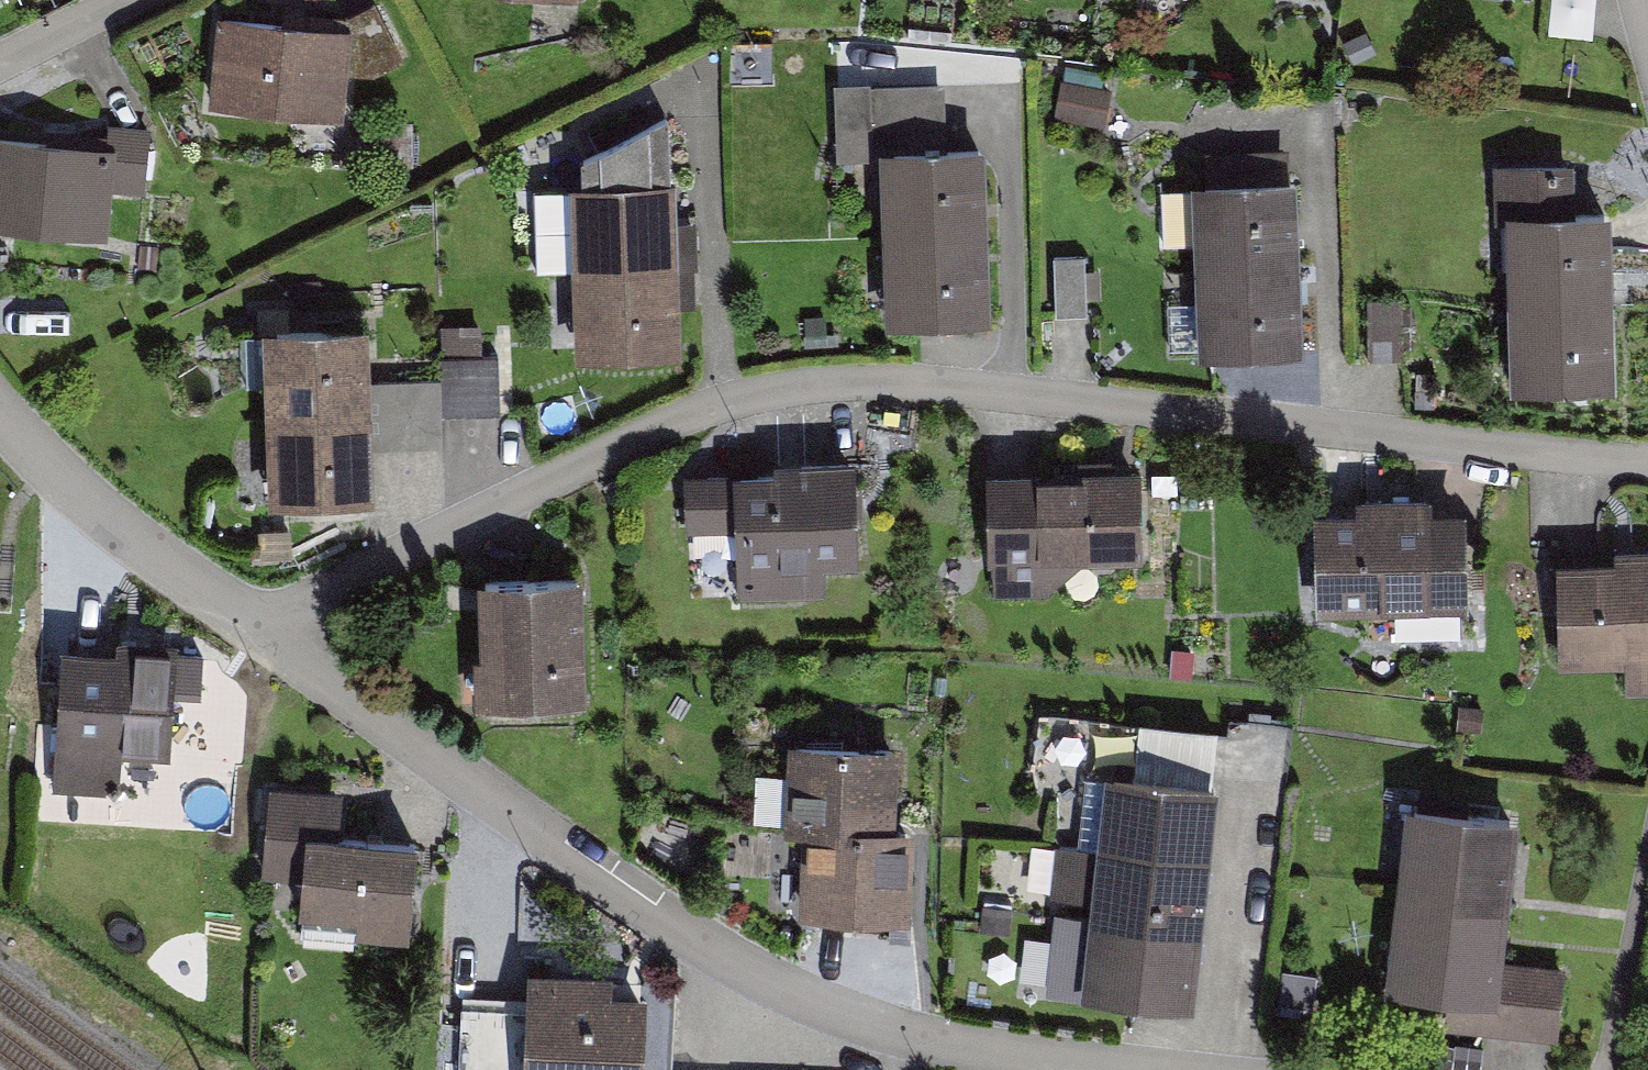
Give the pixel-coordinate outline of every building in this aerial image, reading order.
[(1600,34),(1601,0),(1558,0),(1558,33),(1600,34)] [(346,24),(217,15),(209,105),(342,116),(346,80),(402,58),(377,5),(346,24)] [(111,186),(145,189),(151,125),(107,121),(106,141),(115,141),(111,186)] [(107,232),(111,186),(115,141),(106,141),(0,131),(0,222),(107,232)] [(884,230),(987,226),(984,138),(881,142),(884,230)] [(1197,263),(1301,258),(1297,171),(1193,176),(1197,263)] [(569,176),(572,263),(678,259),(675,172),(569,176)] [(1508,295),(1612,291),(1609,201),(1505,205),(1508,295)] [(884,230),(888,318),(990,314),(987,226),(884,230)] [(1197,263),(1201,350),(1304,346),(1301,258),(1197,263)] [(681,347),(678,259),(572,263),(575,351),(681,347)] [(1508,295),(1512,385),(1616,381),(1612,291),(1508,295)] [(265,410),(372,406),(371,378),(369,318),(261,322),(265,410)] [(440,414),(501,411),(499,353),(438,355),(439,375),(440,414)] [(439,375),(371,378),(372,406),(374,444),(441,442),(440,414),(439,375)] [(265,410),(268,498),(375,495),(374,444),(372,406),(265,410)] [(774,457),(775,466),(733,468),(733,470),(682,472),(685,530),(735,527),(738,594),(826,590),(825,563),(859,561),(855,454),(774,457)] [(1146,478),(994,481),(996,569),(1008,569),(1008,593),(1062,592),(1061,568),(1148,566),(1146,478)] [(1313,507),(1317,609),(1466,604),(1463,502),(1433,503),(1433,489),(1355,491),(1355,505),(1313,507)] [(1647,688),(1647,545),(1614,545),(1614,556),(1557,556),(1559,662),(1624,661),(1625,688),(1647,688)] [(484,700),(587,696),(582,570),(479,575),(484,700)] [(205,659),(64,658),(63,791),(111,792),(112,758),(172,759),(173,726),(205,726),(205,659)] [(896,824),(900,742),(789,737),(784,829),(802,830),(849,832),(849,822),(896,824)] [(1109,769),(1101,843),(1203,855),(1212,781),(1109,769)] [(350,799),(270,795),(266,886),(305,888),(304,914),(364,917),(363,937),(416,940),(420,846),(347,843),(350,799)] [(1406,802),(1396,895),(1508,907),(1519,814),(1406,802)] [(802,830),(798,913),(910,919),(914,825),(896,824),(849,822),(849,832),(802,830)] [(1092,917),(1195,929),(1203,855),(1101,843),(1092,917)] [(1503,959),(1508,907),(1396,895),(1386,989),(1447,995),(1498,1001),(1503,959)] [(1092,917),(1084,991),(1187,1003),(1195,929),(1092,917)] [(1503,959),(1498,1001),(1447,995),(1444,1026),(1557,1039),(1565,965),(1503,959)] [(533,971),(529,1069),(643,1069),(646,999),(617,998),(618,974),(533,971)]
